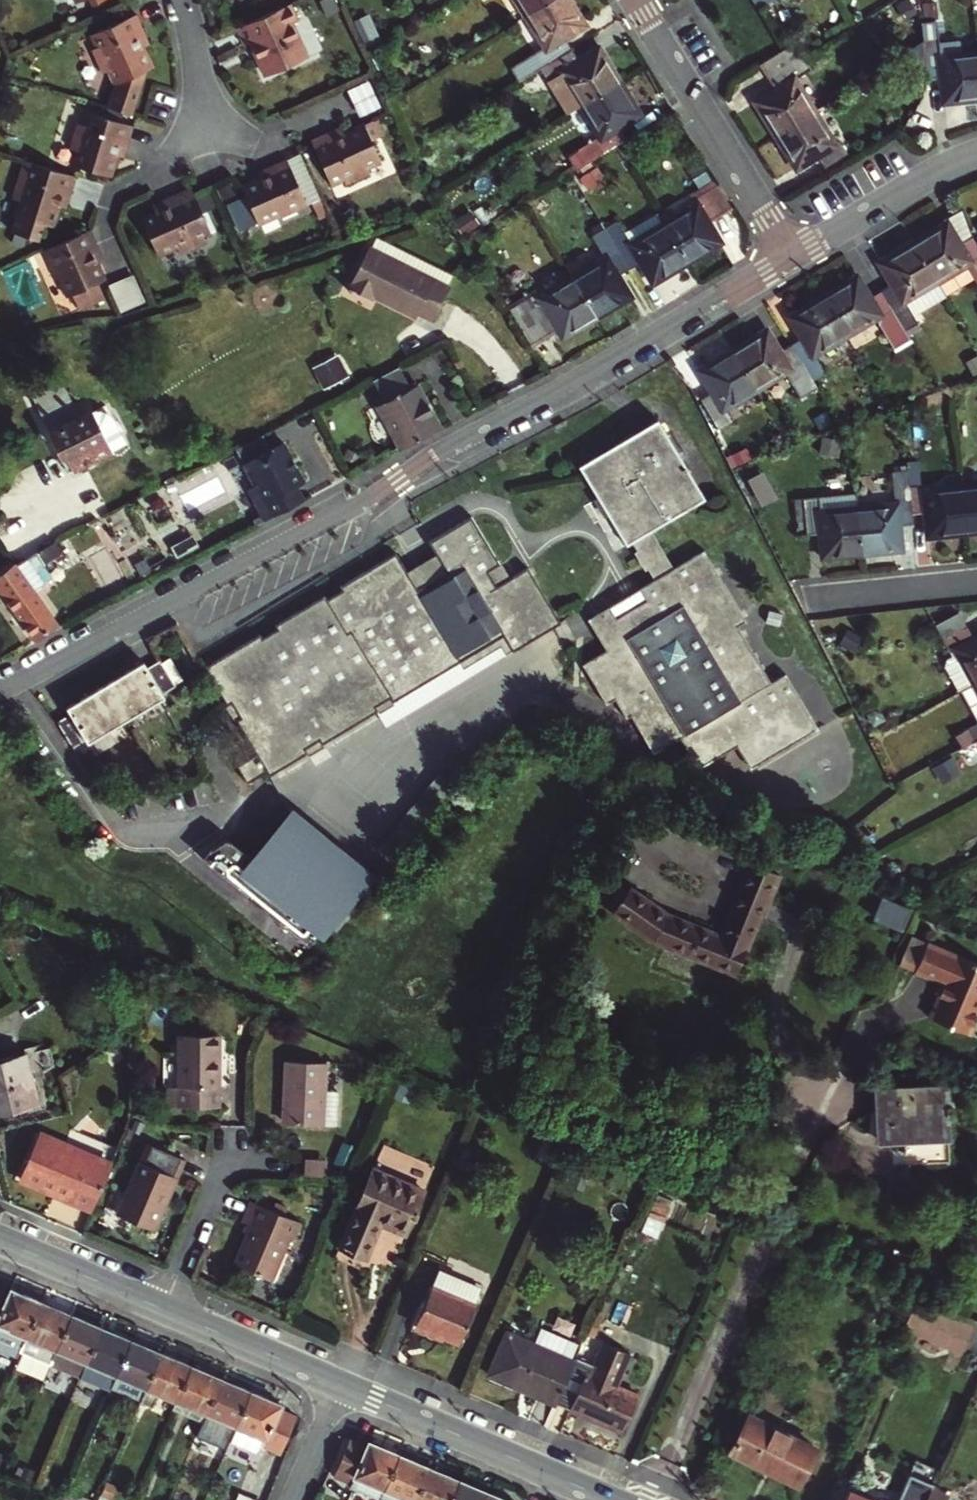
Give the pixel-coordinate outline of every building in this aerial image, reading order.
[(544,63),(574,44),(567,32),(588,20),(575,0),(546,0),(529,10),(548,42),(513,63),(521,77),(544,63)] [(529,10),(546,0),(523,0),(529,10)] [(249,44),(255,41),(270,75),(312,56),(297,23),(304,19),(297,1),(241,26),(249,44)] [(98,45),(95,47),(92,48),(103,71),(109,69),(115,83),(107,107),(131,114),(146,69),(154,66),(145,46),(139,32),(146,29),(139,14),(94,33),(98,45)] [(139,32),(145,46),(152,42),(146,29),(139,32)] [(94,33),(90,35),(95,47),(98,45),(94,33)] [(976,95),(976,50),(964,51),(944,54),(942,39),(941,33),(926,35),(930,75),(945,74),(947,98),(976,95)] [(964,51),(963,36),(942,39),(944,54),(964,51)] [(786,46),(794,59),(805,52),(797,39),(786,46)] [(582,56),(574,44),(544,63),(551,75),(550,76),(570,109),(584,100),(622,77),(602,43),(582,56)] [(759,98),(779,131),(817,107),(797,75),(813,66),(805,52),(794,59),(786,46),(763,59),(779,85),(759,98)] [(923,59),(922,48),(913,49),(914,60),(923,59)] [(642,110),(622,77),(584,100),(603,132),(599,135),(598,134),(570,151),(579,165),(618,141),(630,134),(622,122),(642,110)] [(370,84),(353,92),(363,115),(381,107),(370,84)] [(837,140),(817,107),(779,131),(799,164),(820,151),(827,164),(850,150),(842,137),(837,140)] [(71,147),(77,149),(73,163),(112,176),(118,155),(123,140),(132,143),(137,127),(89,112),(85,123),(79,121),(71,147)] [(389,136),(381,119),(376,121),(384,138),(389,136)] [(347,179),(349,185),(350,187),(374,176),(371,169),(384,163),(375,143),(384,138),(376,121),(347,134),(334,140),(331,133),(315,140),(334,185),(347,179)] [(344,127),(331,133),(334,140),(347,134),(344,127)] [(127,157),(132,143),(123,140),(118,155),(127,157)] [(325,200),(304,153),(292,159),(313,206),(325,200)] [(264,224),(282,216),(283,219),(313,206),(292,159),(276,166),(278,172),(264,178),(247,186),(264,224)] [(78,176),(26,160),(14,200),(20,202),(15,215),(10,231),(39,240),(44,224),(49,225),(54,227),(61,205),(65,190),(74,192),(78,176)] [(262,172),(264,178),(278,172),(276,166),(262,172)] [(716,174),(691,189),(695,195),(720,181),(716,174)] [(347,179),(334,185),(337,190),(349,185),(347,179)] [(698,200),(666,219),(689,258),(723,238),(710,217),(734,203),(720,181),(695,195),(698,200)] [(174,206),(160,212),(147,218),(163,256),(182,247),(184,252),(211,241),(208,236),(216,232),(195,185),(170,196),(174,206)] [(61,205),(69,208),(74,192),(65,190),(61,205)] [(156,203),(160,212),(174,206),(170,196),(156,203)] [(946,215),(949,220),(950,220),(962,240),(973,233),(963,205),(946,215)] [(620,217),(608,225),(631,264),(643,257),(655,278),(689,258),(666,219),(659,209),(627,228),(620,217)] [(947,291),(975,274),(976,277),(976,238),(974,232),(973,233),(962,240),(950,220),(949,220),(916,239),(939,277),(947,291)] [(620,271),(631,264),(608,225),(595,233),(608,255),(576,274),(598,311),(632,292),(620,271)] [(55,258),(51,260),(61,280),(64,279),(72,296),(76,295),(82,310),(112,296),(106,281),(108,280),(101,263),(94,249),(101,245),(94,230),(94,231),(51,250),(55,258)] [(895,279),(883,286),(907,327),(919,319),(914,311),(906,296),(939,277),(916,239),(883,259),(895,279)] [(380,241),(375,252),(445,283),(449,272),(380,241)] [(94,249),(101,263),(108,260),(101,245),(94,249)] [(363,247),(344,288),(368,299),(370,295),(416,315),(418,310),(433,316),(447,284),(445,283),(375,252),(363,247)] [(804,333),(793,340),(814,375),(827,368),(816,350),(848,331),(877,314),(895,345),(912,335),(907,327),(883,286),(871,293),(859,273),(826,293),(792,312),(804,333)] [(565,331),(598,311),(576,274),(544,294),(541,289),(513,306),(531,336),(533,339),(547,331),(540,320),(553,312),(560,323),(565,331)] [(136,277),(115,286),(126,308),(146,299),(136,277)] [(947,291),(939,277),(906,296),(914,311),(947,291)] [(540,320),(547,331),(560,323),(553,312),(540,320)] [(769,326),(736,346),(758,384),(787,367),(802,393),(819,383),(814,375),(793,340),(781,347),(769,326)] [(726,404),(758,384),(736,346),(702,366),(714,387),(702,394),(716,417),(729,409),(726,404)] [(325,385),(352,375),(344,354),(317,363),(325,385)] [(380,403),(400,443),(403,448),(443,427),(440,422),(420,382),(414,384),(403,362),(374,377),(385,400),(380,403)] [(31,391),(43,416),(69,402),(57,377),(31,391)] [(48,420),(72,408),(69,402),(43,416),(47,421),(48,420)] [(77,417),(72,408),(48,420),(47,421),(64,453),(68,451),(76,467),(124,442),(104,403),(77,417)] [(613,606),(609,598),(587,611),(605,642),(582,656),(605,696),(613,691),(626,713),(630,710),(652,748),(679,732),(698,764),(739,740),(740,739),(728,717),(741,709),(747,720),(786,697),(788,699),(800,692),(786,668),(771,676),(738,620),(746,615),(704,542),(673,561),(651,523),(705,491),(658,413),(579,461),(625,538),(631,535),(654,571),(637,581),(642,588),(646,595),(617,612),(613,606)] [(294,456),(285,439),(245,460),(257,483),(250,486),(267,517),(306,497),(299,484),(306,480),(298,463),(295,464),(291,457),(294,456)] [(70,470),(76,467),(68,451),(64,453),(61,455),(70,470)] [(914,520),(913,510),(910,484),(908,467),(893,469),(897,501),(859,505),(863,549),(902,545),(900,522),(914,520)] [(930,532),(968,528),(964,484),(926,488),(925,482),(910,484),(913,510),(927,509),(930,532)] [(964,484),(968,528),(976,527),(976,483),(964,484)] [(825,553),(863,549),(859,505),(858,490),(796,496),(799,519),(807,518),(808,531),(823,529),(825,553)] [(390,688),(392,692),(458,652),(462,658),(498,636),(507,650),(513,646),(514,648),(562,619),(528,562),(510,573),(497,581),(488,567),(501,559),(472,511),(429,537),(436,548),(447,567),(417,584),(406,566),(396,548),(339,582),(341,586),(326,595),(324,591),(275,621),(278,625),(262,635),(259,630),(205,663),(226,698),(230,696),(239,711),(235,714),(254,745),(236,756),(243,769),(247,774),(265,763),(268,768),(307,744),(305,741),(319,732),(321,735),(376,702),(374,698),(390,688)] [(193,538),(170,550),(177,564),(200,552),(193,538)] [(25,582),(7,595),(36,636),(56,622),(33,589),(43,582),(30,562),(38,556),(41,561),(60,550),(55,540),(40,548),(14,564),(25,582)] [(436,548),(406,566),(417,584),(447,567),(436,548)] [(52,575),(41,561),(38,556),(30,562),(43,582),(52,575)] [(7,595),(25,582),(14,564),(11,559),(0,567),(0,585),(7,595)] [(497,581),(510,573),(501,559),(488,567),(497,581)] [(642,588),(613,606),(617,612),(646,595),(642,588)] [(937,621),(944,635),(968,623),(960,609),(937,621)] [(962,687),(964,685),(975,679),(976,678),(976,634),(974,635),(968,623),(944,635),(952,649),(957,646),(959,650),(948,656),(946,663),(960,688),(962,687)] [(77,741),(85,736),(87,740),(163,694),(161,691),(175,682),(160,657),(146,665),(142,658),(65,704),(70,711),(60,717),(77,741)] [(962,687),(976,715),(976,684),(975,679),(964,685),(962,687)] [(374,698),(376,702),(377,704),(394,694),(392,692),(390,688),(374,698)] [(740,739),(739,740),(751,762),(818,723),(800,692),(788,699),(786,697),(747,720),(741,709),(728,717),(740,739)] [(230,696),(226,698),(223,700),(232,715),(235,714),(239,711),(230,696)] [(77,741),(60,717),(58,718),(73,743),(77,741)] [(305,741),(307,744),(309,748),(324,739),(321,735),(319,732),(305,741)] [(957,756),(939,764),(945,779),(963,772),(957,756)] [(205,849),(203,861),(306,938),(360,866),(290,811),(289,811),(252,859),(223,837),(211,841),(205,849)] [(781,875),(752,862),(739,892),(765,904),(767,905),(781,875)] [(612,907),(655,939),(735,973),(760,917),(734,905),(720,937),(669,914),(630,884),(612,907)] [(739,892),(734,905),(760,917),(765,904),(739,892)] [(905,923),(913,905),(899,899),(886,893),(877,911),(905,923)] [(926,943),(914,971),(944,985),(929,1019),(969,1036),(976,1017),(976,964),(926,943)] [(220,1032),(179,1031),(178,1084),(166,1084),(166,1104),(216,1105),(217,1086),(219,1086),(220,1032)] [(29,1050),(0,1056),(0,1108),(40,1100),(29,1050)] [(339,1122),(341,1060),(284,1059),(283,1095),(286,1095),(285,1121),(339,1122)] [(947,1083),(877,1086),(879,1137),(950,1134),(949,1114),(953,1114),(952,1104),(948,1105),(947,1083)] [(62,1194),(90,1207),(111,1160),(42,1130),(37,1132),(19,1173),(63,1192),(62,1194)] [(166,1209),(187,1158),(151,1142),(121,1212),(155,1227),(164,1208),(166,1209)] [(325,1160),(305,1160),(305,1175),(325,1175),(325,1160)] [(365,1258),(380,1222),(383,1215),(389,1217),(386,1225),(404,1232),(411,1216),(415,1217),(418,1210),(414,1208),(423,1189),(373,1168),(338,1247),(365,1258)] [(301,1225),(250,1203),(241,1224),(249,1227),(233,1265),(272,1282),(290,1238),(294,1240),(301,1225)] [(383,1215),(380,1222),(386,1225),(389,1217),(383,1215)] [(476,1291),(433,1272),(411,1327),(455,1345),(476,1291)] [(42,1300),(13,1287),(10,1292),(0,1288),(0,1322),(28,1334),(42,1300)] [(918,1291),(906,1319),(965,1345),(976,1318),(976,1316),(951,1305),(918,1291)] [(52,1363),(73,1313),(42,1300),(28,1334),(21,1351),(52,1363)] [(82,1376),(103,1326),(73,1313),(52,1363),(82,1376)] [(21,1351),(28,1334),(0,1322),(0,1342),(21,1351)] [(118,1372),(132,1338),(103,1326),(82,1376),(111,1388),(114,1381),(118,1372)] [(555,1400),(571,1362),(504,1335),(486,1377),(521,1390),(522,1386),(555,1400)] [(148,1385),(163,1351),(132,1338),(118,1372),(148,1385)] [(555,1400),(553,1404),(619,1431),(635,1394),(615,1385),(627,1355),(600,1343),(591,1365),(572,1357),(571,1362),(555,1400)] [(179,1398),(193,1364),(163,1351),(148,1385),(145,1394),(143,1398),(154,1403),(160,1390),(179,1398)] [(193,1364),(179,1398),(209,1410),(223,1377),(193,1364)] [(148,1385),(118,1372),(114,1381),(145,1394),(148,1385)] [(238,1423),(252,1389),(223,1377),(209,1410),(238,1423)] [(234,1432),(231,1439),(263,1453),(266,1445),(282,1452),(299,1414),(281,1406),(283,1402),(252,1389),(238,1423),(234,1432)] [(179,1398),(175,1407),(205,1420),(209,1410),(179,1398)] [(209,1410),(205,1420),(234,1432),(238,1423),(209,1410)] [(798,1485),(816,1450),(750,1416),(732,1451),(798,1485)] [(368,1443),(351,1436),(334,1475),(351,1482),(350,1486),(381,1499),(386,1487),(401,1452),(370,1439),(368,1443)] [(431,1465),(401,1452),(386,1487),(417,1499),(431,1465)] [(937,1473),(914,1463),(900,1496),(898,1499),(925,1499),(937,1473)] [(431,1465),(417,1499),(452,1499),(461,1478),(431,1465)] [(452,1499),(488,1499),(492,1491),(461,1478),(452,1499)] [(849,1485),(843,1499),(883,1499),(849,1485)] [(381,1499),(383,1499),(417,1499),(386,1487),(381,1499)] [(492,1491),(488,1499),(512,1499),(492,1491)]
